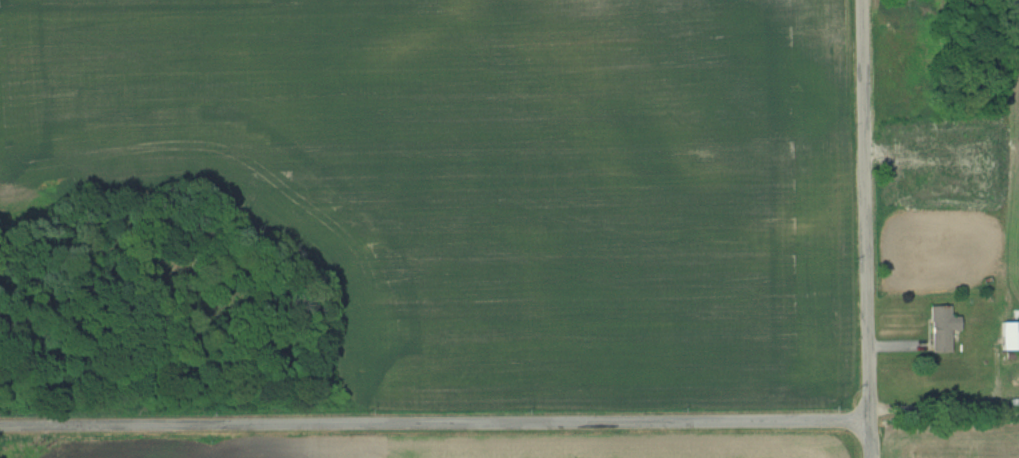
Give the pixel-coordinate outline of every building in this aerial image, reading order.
[(948,306),(929,306),(929,352),(950,352),(950,331),(958,331),(958,317),(948,317),(948,306)] [(999,321),(999,350),(1018,350),(1018,321),(999,321)]
